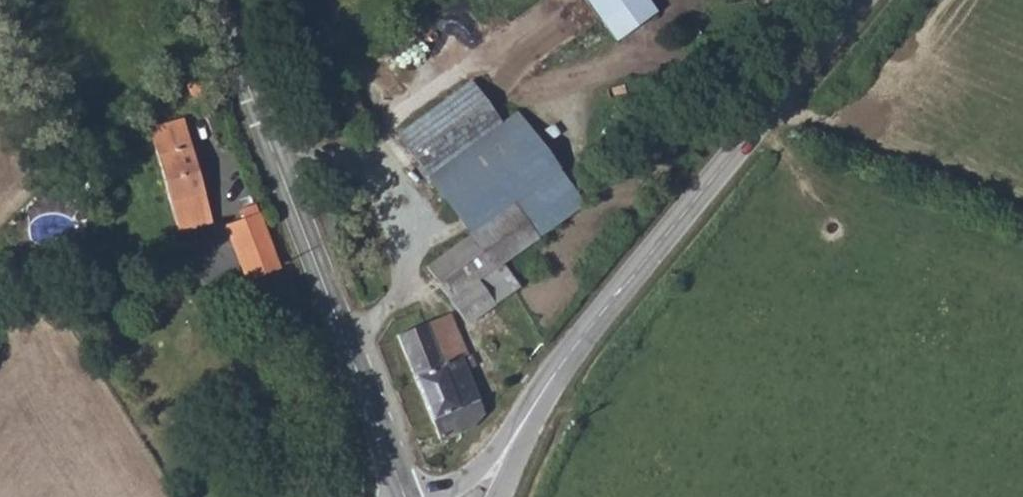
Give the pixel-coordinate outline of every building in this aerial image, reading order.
[(649,27),(691,5),(688,0),(635,0),(649,27)] [(512,71),(429,118),(452,161),(532,118),(537,115),(512,71)] [(185,83),(196,109),(218,102),(207,75),(185,83)] [(146,126),(176,232),(212,222),(182,116),(146,126)] [(540,130),(532,118),(452,161),(461,176),(540,130)] [(540,130),(461,176),(477,207),(486,223),(493,218),(565,177),(540,130)] [(520,250),(592,207),(582,189),(572,173),(565,177),(493,218),(515,253),(520,250)] [(224,226),(244,281),(278,269),(258,214),(224,226)] [(486,223),(443,247),(462,281),(477,273),(491,266),(515,253),(493,218),(486,223)] [(480,279),(464,285),(470,303),(487,296),(480,279)] [(437,307),(454,352),(468,347),(477,343),(460,298),(437,307)] [(408,319),(437,403),(460,394),(456,382),(479,374),(468,347),(454,352),(437,307),(422,313),(408,319)] [(460,394),(437,403),(445,427),(472,418),(487,399),(479,374),(456,382),(460,394)]
